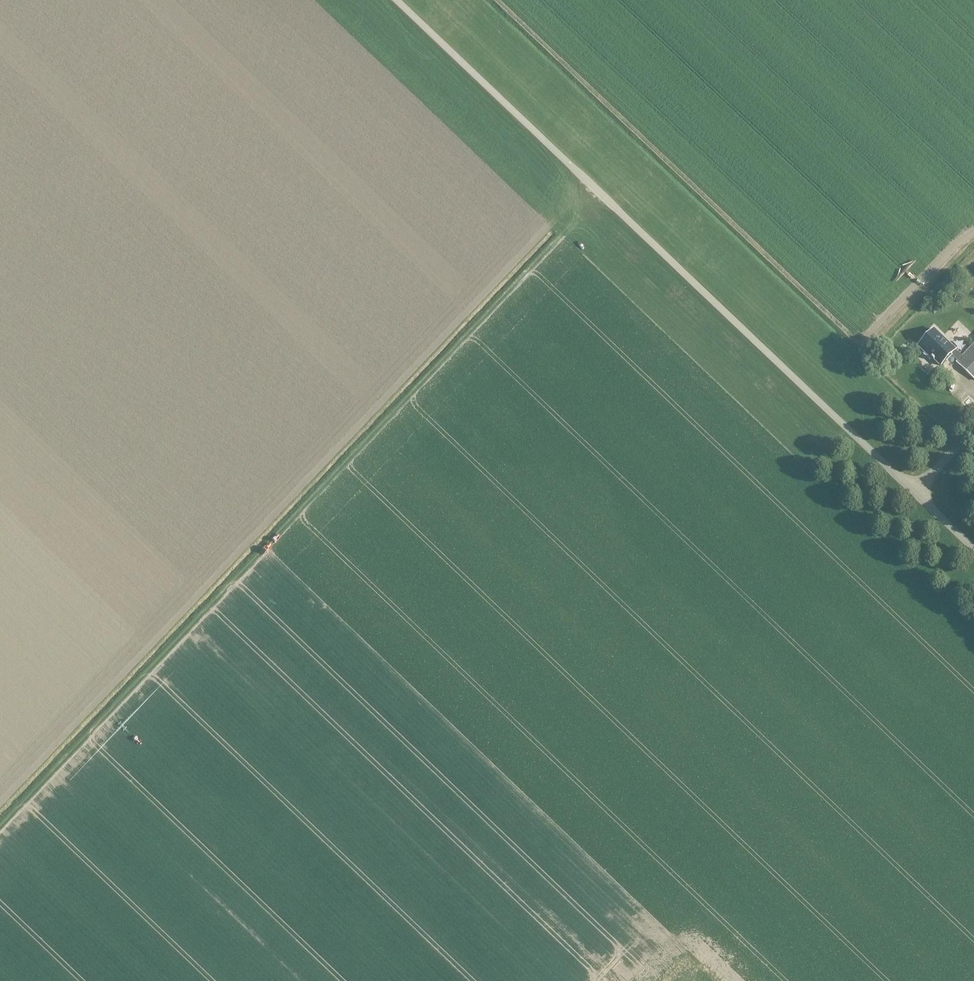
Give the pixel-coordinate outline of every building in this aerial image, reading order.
[(973,379),(973,345),(962,357),(957,352),(955,350),(956,350),(934,330),(920,345),(934,357),(932,359),(934,361),(935,361),(941,366),(951,355),(957,360),(958,361),(957,363),(973,379)]
